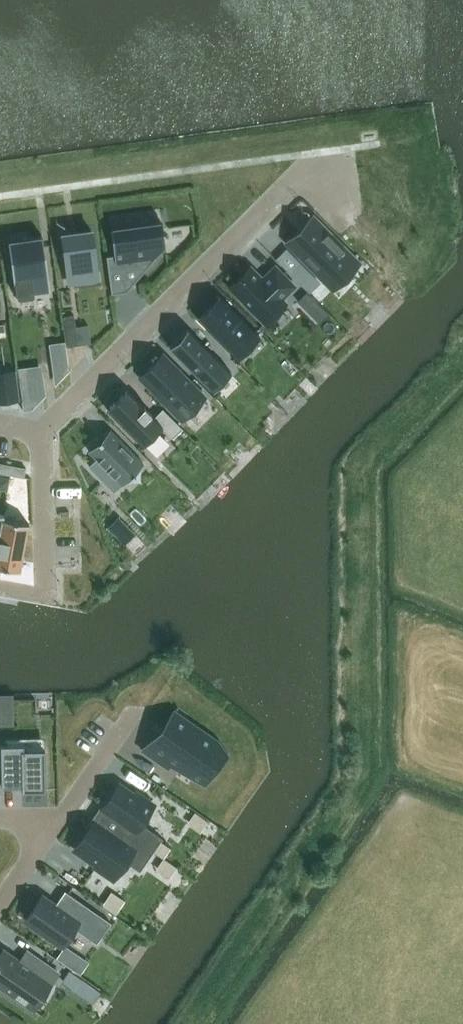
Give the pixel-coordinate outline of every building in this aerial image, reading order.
[(333,289),(359,264),(312,216),(295,234),(298,237),(289,245),(333,289)] [(124,270),(148,266),(165,246),(162,220),(110,228),(114,255),(106,256),(111,293),(126,291),(124,270)] [(90,229),(60,233),(64,259),(66,258),(68,275),(93,272),(91,255),(94,255),(90,229)] [(41,237),(9,241),(17,298),(33,295),(33,292),(48,290),(41,237)] [(288,271),(302,285),(310,277),(296,263),(288,271)] [(265,324),(287,303),(282,298),(295,286),(275,266),(262,278),(249,265),(228,287),(265,324)] [(307,293),(298,301),(307,310),(316,302),(307,293)] [(259,335),(220,297),(198,319),(236,357),(237,357),(234,353),(255,333),(258,336),(259,335)] [(74,315),(61,317),(63,330),(76,328),(74,315)] [(170,347),(213,390),(230,373),(187,329),(170,347)] [(65,344),(51,346),(54,370),(69,368),(65,344)] [(206,402),(160,356),(135,380),(181,426),(206,402)] [(41,365),(17,368),(18,375),(40,372),(41,384),(44,384),(41,365)] [(0,385),(0,404),(20,401),(18,383),(0,385)] [(182,428),(162,409),(154,417),(127,390),(107,409),(142,444),(160,425),(173,438),(182,428)] [(143,464),(109,430),(88,451),(96,458),(89,465),(115,492),(131,475),(133,477),(135,474),(134,473),(143,464)] [(10,475),(12,465),(0,463),(0,473),(10,475)] [(12,465),(10,475),(24,478),(26,467),(12,465)] [(0,527),(0,566),(20,570),(28,523),(3,518),(3,514),(2,514),(0,527)] [(118,517),(108,527),(124,543),(134,534),(118,517)] [(121,562),(127,568),(128,569),(132,565),(131,564),(125,558),(123,560),(121,562)] [(217,764),(229,755),(217,741),(174,712),(162,729),(141,749),(167,767),(172,760),(204,783),(217,764)] [(23,744),(0,744),(1,786),(21,785),(21,790),(45,790),(44,748),(23,749),(23,744)] [(87,831),(74,849),(97,864),(95,867),(112,879),(125,861),(140,871),(153,851),(160,841),(162,838),(141,823),(153,805),(137,793),(134,796),(119,785),(107,801),(106,803),(110,806),(93,832),(88,829),(87,831)] [(170,848),(160,841),(153,851),(163,858),(170,848)] [(74,927),(96,943),(111,922),(65,891),(55,905),(42,896),(25,920),(61,945),(74,927)] [(111,891),(102,905),(115,914),(125,900),(111,891)] [(57,959),(66,965),(75,954),(66,947),(57,959)] [(21,963),(3,951),(0,956),(0,987),(27,1005),(45,979),(53,985),(59,975),(27,953),(21,963)] [(70,971),(63,981),(83,995),(89,985),(70,971)]
